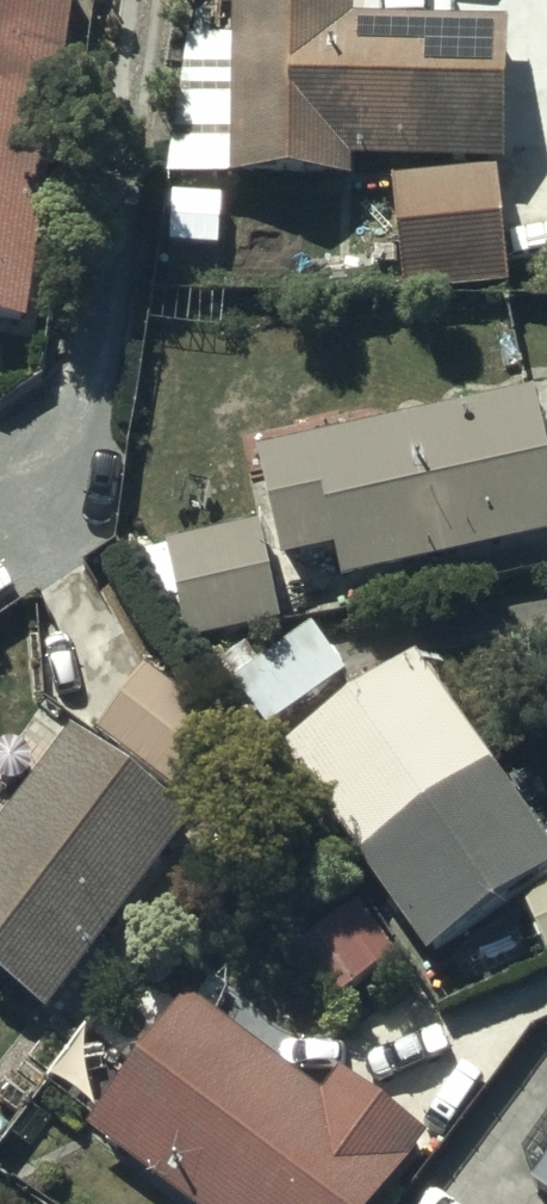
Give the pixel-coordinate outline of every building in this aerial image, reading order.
[(33,334),(77,0),(0,0),(0,329),(33,334)] [(232,2),(231,51),(231,56),(183,55),(176,177),(231,178),(231,190),(349,192),(349,169),(506,171),(508,34),(354,32),(355,4),(232,2)] [(496,179),(394,188),(405,300),(506,291),(496,179)] [(257,464),(278,574),(334,564),(340,596),(546,552),(546,462),(536,406),(257,464)] [(280,630),(259,532),(173,554),(194,649),(280,630)] [(310,638),(234,692),(267,738),(343,683),(310,638)] [(282,760),(428,968),(546,883),(546,857),(416,670),(282,760)] [(228,737),(146,677),(98,744),(180,803),(228,737)] [(0,840),(0,988),(51,1027),(197,838),(73,742),(0,840)] [(360,919),(298,961),(334,1011),(395,967),(360,919)] [(89,1140),(174,1203),(388,1203),(420,1161),(416,1158),(421,1150),(336,1086),(321,1107),(189,1007),(89,1140)] [(534,1198),(542,1203),(546,1203),(546,1180),(534,1198)]
